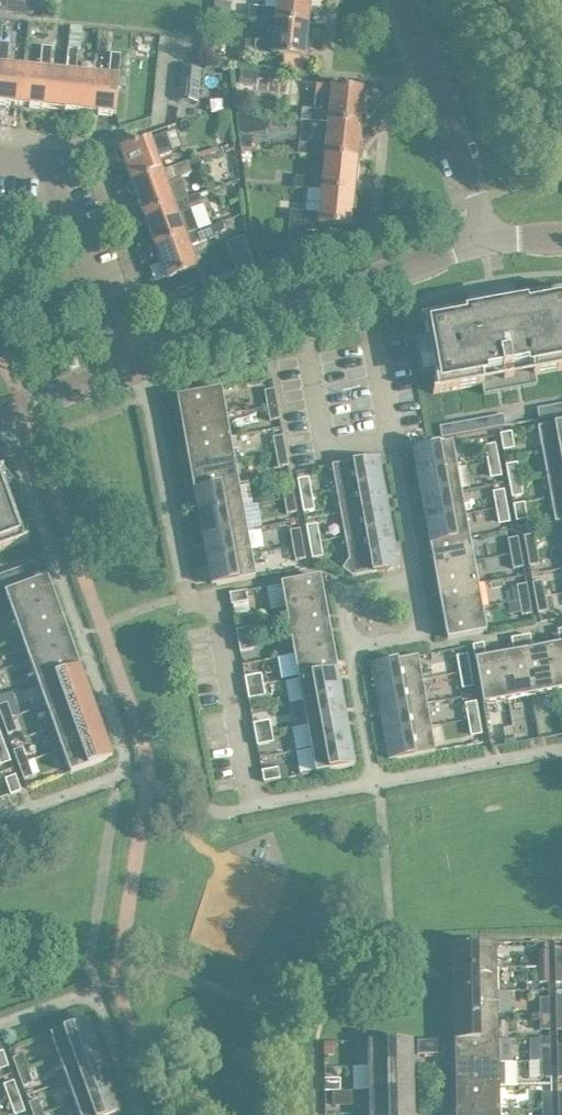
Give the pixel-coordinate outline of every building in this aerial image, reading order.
[(230,14),(231,2),(214,0),(213,13),(230,14)] [(246,18),(274,21),(305,24),(311,25),(312,14),(307,14),(308,0),(276,0),(275,9),(247,6),(246,18)] [(244,40),(242,51),(271,54),(282,56),(281,68),(301,71),(303,58),(307,58),(308,48),(303,47),(305,24),(274,21),(272,43),(244,40)] [(88,111),(92,74),(76,72),(79,49),(78,49),(80,28),(71,27),(66,71),(61,109),(88,111)] [(19,104),(24,67),(7,65),(10,42),(0,41),(0,103),(19,104)] [(40,69),(24,67),(19,104),(61,109),(66,71),(50,70),(52,46),(42,45),(40,69)] [(108,76),(92,74),(88,111),(115,114),(121,53),(111,52),(108,76)] [(256,71),(240,69),(239,84),(255,85),(256,71)] [(182,70),(178,102),(196,103),(200,72),(182,70)] [(301,109),(300,120),(318,122),(328,123),(359,126),(364,127),(366,116),(360,116),(362,91),(331,87),(331,88),(316,86),(313,110),(301,109)] [(235,113),(239,148),(251,149),(252,135),(265,137),(267,116),(235,113)] [(297,142),(296,155),(324,157),(355,160),(361,160),(362,150),(356,150),(359,126),(328,123),(326,145),(297,142)] [(130,182),(160,171),(156,160),(171,154),(168,144),(179,140),(175,129),(114,151),(117,161),(122,160),(130,182)] [(142,214),(172,203),(188,197),(180,176),(202,169),(198,157),(160,171),(130,182),(125,184),(129,193),(134,192),(142,214)] [(294,174),(293,186),(321,189),(352,193),(358,194),(359,184),(353,183),(355,160),(324,157),(322,177),(294,174)] [(289,211),(286,245),(301,246),(303,231),(317,232),(318,225),(332,226),(335,233),(342,232),(342,227),(349,227),(352,193),(321,189),(319,214),(289,211)] [(198,194),(188,197),(172,203),(142,214),(137,216),(140,225),(145,224),(153,246),(197,230),(210,226),(198,194)] [(210,226),(197,230),(153,246),(170,293),(200,282),(187,246),(214,237),(210,226)] [(248,254),(232,260),(239,278),(255,272),(248,254)] [(534,375),(561,370),(561,292),(419,319),(419,320),(423,320),(436,391),(432,392),(432,393),(481,384),(483,394),(536,384),(534,375)] [(224,412),(221,394),(224,393),(223,389),(220,389),(220,388),(181,395),(185,419),(224,412)] [(266,405),(276,403),(273,388),(263,390),(266,405)] [(276,403),(266,405),(269,420),(279,418),(276,403)] [(561,415),(561,403),(537,408),(539,419),(561,415)] [(224,412),(185,419),(190,443),(228,436),(232,435),(235,435),(233,426),(227,428),(224,412)] [(439,426),(441,437),(504,425),(502,414),(439,426)] [(542,451),(561,447),(561,421),(537,426),(542,451)] [(499,433),(502,450),(513,447),(510,431),(499,433)] [(228,436),(190,443),(194,466),(233,459),(229,440),(233,440),(232,435),(228,436)] [(275,452),(284,450),(282,435),(272,437),(275,452)] [(417,474),(455,467),(451,443),(412,450),(417,474)] [(487,461),(498,459),(495,443),(484,445),(487,461)] [(542,451),(546,474),(561,471),(561,447),(542,451)] [(275,452),(277,466),(287,464),(284,450),(275,452)] [(336,489),(382,480),(378,456),(331,464),(336,489)] [(233,459),(194,466),(198,490),(240,482),(239,477),(236,478),(233,459)] [(501,476),(498,459),(487,461),(490,478),(501,476)] [(516,462),(505,464),(508,481),(519,479),(516,462)] [(421,497),(459,490),(455,467),(417,474),(421,497)] [(546,474),(550,498),(561,495),(561,471),(546,474)] [(308,477),(297,479),(300,495),(311,493),(308,477)] [(27,541),(27,539),(23,541),(0,478),(0,551),(27,541)] [(519,479),(508,481),(511,497),(522,495),(519,479)] [(340,512),(386,504),(382,480),(336,489),(340,512)] [(202,513),(241,505),(238,488),(241,487),(240,482),(198,490),(202,513)] [(283,498),(293,497),(290,482),(281,483),(283,498)] [(495,508),(506,506),(503,489),(492,491),(495,508)] [(425,521),(464,514),(459,490),(421,497),(425,521)] [(300,495),(303,512),(314,510),(311,493),(300,495)] [(550,498),(555,521),(561,520),(561,495),(550,498)] [(283,498),(286,513),(295,511),(293,497),(283,498)] [(523,502),(512,504),(515,520),(526,518),(523,502)] [(344,536),(391,527),(386,504),(340,512),(344,536)] [(245,529),(249,528),(248,524),(244,524),(241,505),(202,513),(207,536),(245,529)] [(506,506),(495,508),(498,524),(509,522),(506,506)] [(429,544),(468,537),(464,514),(425,521),(429,544)] [(308,542),(319,540),(316,523),(306,525),(308,542)] [(254,527),(249,528),(245,529),(207,536),(211,559),(250,552),(247,536),(255,534),(254,527)] [(398,567),(391,527),(344,536),(349,558),(342,568),(352,575),(398,567)] [(292,545),(301,543),(299,528),(289,530),(292,545)] [(526,551),(536,549),(533,534),(523,536),(526,551)] [(433,567),(472,560),(468,537),(429,544),(433,567)] [(510,554),(519,552),(517,537),(507,539),(510,554)] [(308,542),(311,558),(322,556),(319,540),(308,542)] [(292,545),(295,559),(304,558),(301,543),(292,545)] [(536,549),(526,551),(529,565),(538,564),(536,549)] [(250,552),(211,559),(215,584),(254,577),(254,576),(257,575),(257,571),(253,571),(250,552)] [(513,568),(522,567),(519,552),(510,554),(513,568)] [(472,560),(433,567),(438,591),(476,584),(472,560)] [(38,572),(35,561),(0,574),(0,586),(38,572)] [(285,608),(323,601),(319,576),(280,583),(285,608)] [(13,615),(50,601),(41,578),(4,591),(13,615)] [(535,597),(544,596),(541,581),(532,582),(535,597)] [(476,584),(438,591),(442,614),(480,607),(476,584)] [(519,600),(528,598),(525,584),(516,585),(519,600)] [(247,601),(245,590),(229,593),(231,604),(247,601)] [(544,596),(535,597),(537,612),(547,610),(544,596)] [(521,615),(531,613),(528,598),(519,600),(521,615)] [(21,637),(58,623),(50,601),(13,615),(21,637)] [(323,601),(285,608),(289,631),(328,624),(323,601)] [(480,607),(442,614),(446,639),(485,632),(480,607)] [(29,659),(66,646),(58,623),(21,637),(29,659)] [(328,624),(289,631),(293,654),(332,647),(328,624)] [(235,629),(237,640),(253,637),(251,626),(235,629)] [(532,649),(529,634),(520,636),(522,651),(532,649)] [(522,651),(520,636),(510,638),(513,652),(522,651)] [(253,637),(237,640),(239,651),(256,648),(253,637)] [(485,657),(482,643),(472,645),(474,659),(485,657)] [(74,668),(66,646),(29,659),(37,682),(74,668)] [(332,647),(293,654),(298,678),(336,671),(332,647)] [(553,690),(561,688),(561,648),(546,651),(553,690)] [(523,656),(530,694),(553,690),(546,651),(523,656)] [(458,672),(470,670),(467,654),(456,656),(458,672)] [(375,687),(421,679),(417,655),(370,663),(375,687)] [(500,660),(507,698),(530,694),(523,656),(500,660)] [(507,698),(500,660),(475,664),(482,703),(507,698)] [(74,668),(37,682),(45,704),(82,690),(74,668)] [(280,668),(265,669),(266,690),(281,690),(280,668)] [(461,688),(472,686),(470,670),(458,672),(461,688)] [(336,671),(298,678),(302,701),(340,694),(336,671)] [(260,673),(244,676),(246,687),(262,684),(260,673)] [(421,679),(375,687),(379,711),(425,702),(421,679)] [(262,684),(246,687),(248,698),(264,695),(262,684)] [(82,690),(45,704),(53,726),(90,713),(82,690)] [(306,724),(345,717),(340,694),(302,701),(306,724)] [(467,719),(478,717),(475,701),(464,703),(467,719)] [(11,716),(6,702),(0,704),(0,714),(2,720),(11,716)] [(425,702),(379,711),(383,734),(430,726),(425,702)] [(90,713),(53,726),(61,748),(98,735),(90,713)] [(11,716),(2,720),(7,734),(16,731),(11,716)] [(345,717),(306,724),(310,748),(349,741),(345,717)] [(478,717),(467,719),(470,736),(481,734),(478,717)] [(269,720),(252,723),(254,734),(271,731),(269,720)] [(430,726),(383,734),(388,759),(434,750),(430,726)] [(271,731),(254,734),(256,745),(273,742),(271,731)] [(513,734),(503,736),(504,743),(514,742),(513,734)] [(98,735),(61,748),(70,772),(106,758),(98,735)] [(349,741),(310,748),(315,772),(353,765),(349,741)] [(0,746),(0,764),(10,760),(4,745),(0,746)] [(18,764),(27,761),(22,747),(13,750),(18,764)] [(27,761),(18,764),(23,778),(32,775),(27,761)] [(277,767),(261,771),(263,781),(279,778),(277,767)] [(10,794),(20,790),(15,775),(4,778),(10,794)] [(11,807),(7,795),(0,798),(0,811),(11,807)] [(457,967),(496,966),(495,942),(456,943),(457,967)] [(561,965),(561,949),(554,949),(554,965),(561,965)] [(538,966),(548,965),(547,950),(537,950),(538,966)] [(548,965),(538,966),(538,982),(548,981),(548,965)] [(457,991),(496,990),(496,966),(457,967),(457,991)] [(458,1015),(497,1014),(496,990),(457,991),(458,1015)] [(539,1013),(549,1013),(548,997),(539,997),(539,1013)] [(549,1013),(539,1013),(539,1030),(549,1029),(549,1013)] [(458,1039),(497,1038),(497,1014),(458,1015),(458,1039)] [(58,1057),(95,1043),(87,1020),(50,1034),(58,1057)] [(459,1062),(498,1061),(497,1038),(458,1039),(459,1062)] [(435,1039),(428,1040),(429,1053),(435,1052),(441,1052),(441,1039),(435,1039)] [(367,1066),(406,1065),(406,1040),(367,1041),(367,1066)] [(429,1053),(428,1040),(415,1040),(416,1053),(429,1053)] [(333,1041),(323,1041),(323,1053),(333,1053),(333,1041)] [(95,1043),(58,1057),(66,1079),(103,1066),(95,1043)] [(550,1060),(549,1044),(540,1045),(540,1060),(550,1060)] [(17,1072),(26,1068),(21,1054),(12,1058),(17,1072)] [(541,1077),(550,1076),(550,1060),(540,1060),(541,1077)] [(460,1086),(498,1085),(498,1061),(459,1062),(460,1086)] [(368,1089),(407,1088),(406,1065),(367,1066),(368,1089)] [(103,1066),(66,1079),(74,1101),(111,1088),(103,1066)] [(26,1068),(17,1072),(22,1086),(31,1082),(26,1068)] [(339,1090),(339,1078),(324,1078),(324,1090),(339,1090)] [(8,1099),(18,1096),(13,1080),(2,1084),(8,1099)] [(460,1086),(460,1110),(499,1109),(498,1085),(460,1086)] [(79,1114),(111,1114),(120,1112),(111,1088),(74,1101),(79,1114)] [(368,1113),(407,1112),(407,1088),(368,1089),(368,1113)] [(541,1092),(541,1108),(551,1108),(550,1091),(541,1092)] [(18,1096),(8,1099),(14,1114),(24,1111),(18,1096)] [(28,1102),(33,1114),(36,1114),(42,1113),(37,1099),(28,1102)]
